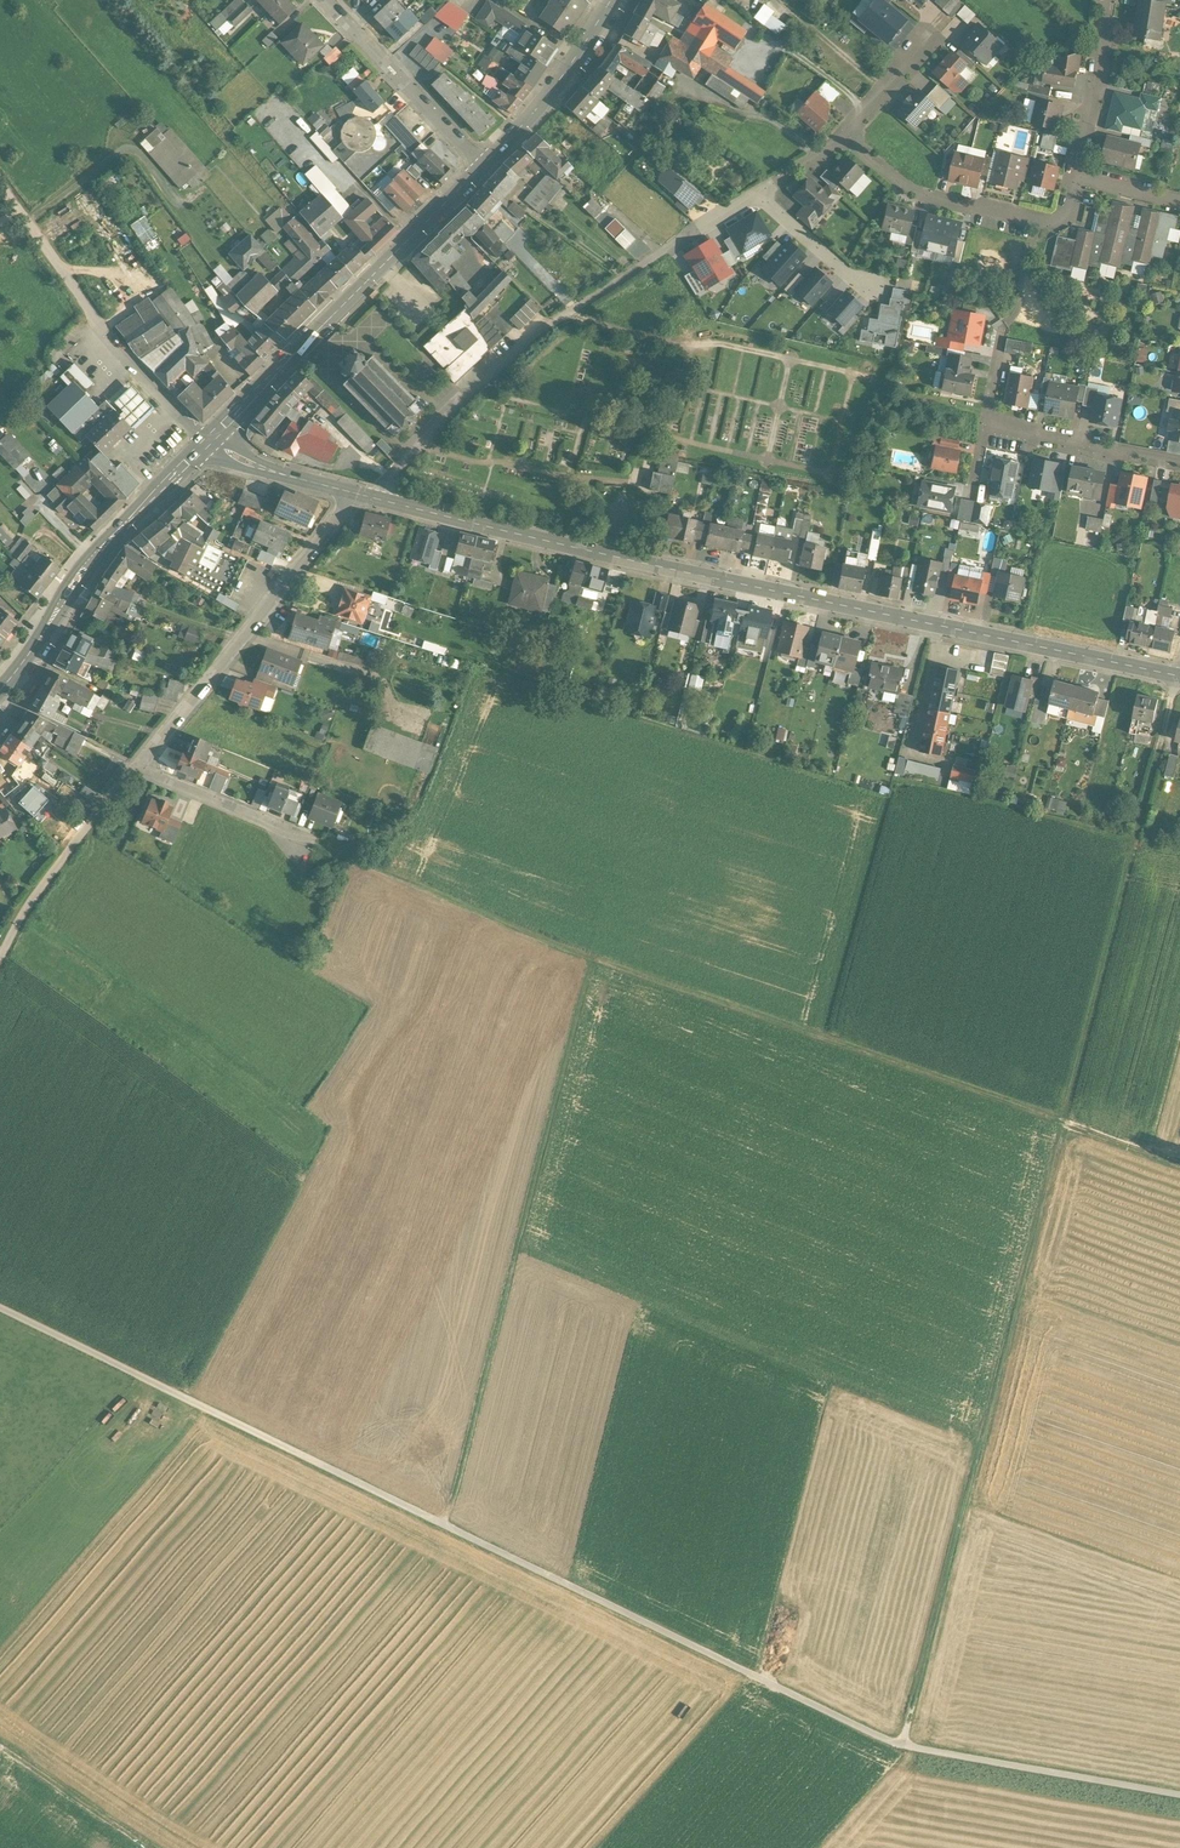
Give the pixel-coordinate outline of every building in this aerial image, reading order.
[(221,13),(227,20),(235,12),(244,3),(242,0),(234,0),(221,13)] [(258,0),(269,12),(282,0),(258,0)] [(269,12),(281,24),(296,9),(287,0),(282,0),(269,12)] [(375,16),(386,28),(407,9),(400,3),(398,5),(393,0),(392,0),(387,5),(375,16)] [(549,2),(551,4),(542,18),(565,34),(588,1),(586,0),(551,0),(549,2)] [(635,13),(647,20),(649,17),(652,12),(679,27),(684,18),(676,13),(681,4),(674,0),(643,0),(635,13)] [(881,0),(876,0),(860,19),(860,20),(869,28),(887,43),(906,21),(888,5),(881,0)] [(934,1),(942,9),(950,0),(935,0),(934,1)] [(942,9),(952,18),(965,3),(961,0),(950,0),(942,9)] [(1142,0),(1139,0),(1137,17),(1131,21),(1135,26),(1134,36),(1158,40),(1164,4),(1153,2),(1142,0)] [(469,14),(449,1),(437,13),(459,28),(469,14)] [(525,25),(489,1),(477,19),(489,27),(495,18),(510,28),(504,37),(506,39),(513,44),(525,25)] [(250,8),(244,3),(235,12),(240,18),(250,8)] [(706,3),(694,21),(719,37),(736,48),(747,31),(706,3)] [(431,7),(420,18),(426,24),(437,14),(431,7)] [(407,9),(386,28),(398,41),(418,21),(407,9)] [(649,23),(646,22),(647,20),(635,13),(635,14),(624,33),(635,39),(633,41),(642,47),(644,44),(649,47),(657,32),(659,28),(649,23)] [(787,25),(772,13),(763,23),(778,35),(787,25)] [(259,22),(254,16),(236,30),(242,36),(259,22)] [(869,28),(860,20),(860,19),(856,16),(851,22),(865,33),(869,28)] [(697,35),(690,46),(685,55),(701,66),(713,74),(721,79),(728,67),(734,59),(714,46),(719,37),(694,21),(688,30),(697,35)] [(323,45),(302,23),(282,43),(303,64),(323,45)] [(1002,46),(977,24),(969,33),(994,55),(1002,46)] [(556,46),(525,25),(513,44),(544,64),(556,46)] [(697,35),(688,30),(681,41),(690,46),(697,35)] [(272,32),(263,41),(268,47),(278,37),(272,32)] [(994,55),(969,33),(961,42),(985,64),(994,55)] [(498,34),(492,43),(500,48),(506,39),(504,37),(498,34)] [(679,39),(674,36),(669,44),(674,47),(679,39)] [(453,50),(437,38),(428,50),(430,52),(443,63),(453,50)] [(513,44),(506,39),(500,48),(512,56),(514,52),(525,60),(515,75),(533,88),(547,66),(544,64),(513,44)] [(681,41),(679,39),(674,47),(680,50),(675,58),(672,64),(680,69),(694,77),(701,66),(685,55),(690,46),(681,41)] [(428,50),(418,43),(409,54),(421,64),(432,73),(441,62),(430,52),(428,50)] [(618,43),(607,59),(601,67),(611,74),(616,66),(618,68),(622,62),(624,63),(633,68),(644,75),(652,64),(651,64),(618,43)] [(674,47),(669,44),(661,58),(672,64),(675,58),(680,50),(674,47)] [(1057,53),(1056,61),(1079,53),(1080,46),(1057,53)] [(336,47),(324,58),(330,65),(342,53),(336,47)] [(975,64),(959,50),(954,55),(966,65),(965,66),(970,70),(975,64)] [(954,55),(952,53),(934,72),(948,85),(958,74),(965,66),(966,65),(954,55)] [(1079,53),(1056,61),(1056,67),(1074,70),(1074,71),(1077,72),(1079,53)] [(486,55),(479,65),(486,70),(493,60),(486,55)] [(343,58),(333,68),(342,77),(352,68),(343,58)] [(672,64),(661,58),(656,66),(665,72),(674,78),(680,69),(672,64)] [(616,66),(611,74),(623,82),(628,76),(620,70),(624,63),(622,62),(618,68),(616,66)] [(633,68),(624,63),(620,70),(628,76),(633,68)] [(642,79),(634,90),(647,98),(658,81),(665,72),(656,66),(652,64),(644,75),(642,79)] [(970,70),(965,66),(958,74),(968,82),(975,74),(970,70)] [(1056,67),(1046,66),(1043,82),(1072,86),(1074,71),(1074,70),(1056,67)] [(630,87),(623,82),(611,74),(601,67),(583,87),(597,99),(603,92),(609,98),(614,92),(626,101),(627,101),(639,109),(639,108),(643,103),(650,108),(653,103),(647,98),(634,90),(630,87)] [(746,80),(728,67),(721,79),(739,91),(746,80)] [(511,73),(503,68),(496,78),(499,80),(504,83),(511,73)] [(628,76),(623,82),(630,87),(637,75),(642,79),(644,75),(633,68),(628,76)] [(458,88),(444,73),(432,84),(474,129),(476,126),(483,133),(496,121),(489,113),(485,117),(479,110),(480,108),(474,101),(475,100),(467,92),(466,93),(459,86),(458,88)] [(515,75),(511,73),(504,83),(503,83),(512,89),(510,92),(522,100),(533,88),(515,75)] [(721,79),(713,74),(707,83),(744,107),(750,99),(721,79)] [(958,74),(948,85),(955,91),(960,91),(968,82),(958,74)] [(384,102),(360,75),(348,85),(359,96),(364,102),(374,112),(384,102)] [(496,78),(487,75),(483,84),(492,88),(491,89),(498,94),(501,90),(496,87),(499,80),(496,78)] [(765,92),(746,80),(739,91),(750,99),(758,104),(765,92)] [(658,81),(647,98),(655,104),(666,87),(658,81)] [(841,94),(826,81),(818,90),(833,104),(841,94)] [(951,97),(937,84),(925,97),(933,104),(933,105),(939,110),(951,97)] [(1050,89),(1029,84),(1027,91),(1048,96),(1050,89)] [(582,87),(566,105),(579,117),(582,121),(582,120),(592,109),(599,101),(597,99),(583,87),(582,87)] [(522,100),(510,92),(507,95),(501,90),(498,94),(494,100),(512,113),(522,100)] [(833,104),(818,90),(807,102),(806,102),(805,103),(805,104),(797,113),(817,131),(828,119),(827,118),(827,108),(831,103),(832,104),(833,104)] [(925,97),(918,91),(911,98),(910,97),(904,103),(906,105),(899,112),(914,126),(933,105),(933,104),(925,97)] [(1027,91),(1025,99),(1036,102),(1036,101),(1047,103),(1048,96),(1027,91)] [(1161,98),(1140,92),(1139,100),(1148,102),(1146,109),(1157,112),(1161,98)] [(1139,100),(1115,94),(1108,122),(1122,125),(1141,130),(1146,109),(1148,102),(1139,100)] [(359,96),(353,102),(357,105),(356,107),(357,108),(364,102),(359,96)] [(610,110),(599,101),(592,109),(602,118),(603,119),(605,116),(610,110)] [(639,109),(627,101),(626,101),(625,103),(637,112),(639,109)] [(1047,103),(1036,101),(1036,102),(1031,123),(1044,126),(1056,129),(1061,107),(1047,103)] [(353,102),(337,110),(341,118),(345,118),(352,114),(356,107),(357,105),(353,102)] [(637,112),(625,103),(616,116),(614,118),(620,123),(630,131),(633,133),(644,116),(637,112)] [(650,108),(643,103),(639,108),(639,109),(637,112),(644,116),(650,108)] [(121,121),(140,144),(157,129),(136,105),(121,121)] [(1157,112),(1146,109),(1141,130),(1122,125),(1120,133),(1130,135),(1151,140),(1150,139),(1157,112)] [(616,116),(610,110),(605,116),(612,121),(618,125),(620,123),(614,118),(616,116)] [(325,122),(315,111),(307,119),(316,129),(325,122)] [(423,143),(396,114),(385,125),(388,129),(411,154),(423,143)] [(612,121),(605,116),(603,119),(602,118),(597,125),(604,131),(612,121)] [(362,117),(356,117),(349,120),(344,125),(342,131),(341,138),(343,141),(344,144),(349,149),(355,152),(362,152),(368,149),(373,145),(374,148),(377,149),(380,150),(383,148),(385,146),(386,143),(385,140),(383,138),(380,138),(380,137),(378,137),(376,138),(376,131),(373,125),(368,120),(362,117)] [(1122,125),(1108,122),(1106,129),(1120,133),(1122,125)] [(630,131),(620,123),(618,125),(616,128),(626,135),(630,131)] [(325,124),(317,132),(322,138),(330,130),(325,124)] [(604,131),(597,125),(592,130),(599,136),(604,131)] [(1056,129),(1044,126),(1042,133),(1043,133),(1056,137),(1058,129),(1056,129)] [(165,137),(157,129),(140,144),(180,189),(188,182),(193,189),(197,185),(198,186),(204,181),(198,174),(165,137)] [(204,168),(171,130),(165,137),(198,174),(204,168)] [(317,132),(310,137),(333,163),(340,157),(333,150),(330,146),(322,138),(317,132)] [(1053,151),(1056,137),(1043,133),(1041,141),(1048,142),(1046,149),(1053,151)] [(547,144),(537,134),(523,147),(533,158),(534,157),(550,172),(557,179),(563,172),(567,175),(574,168),(566,160),(566,161),(563,163),(554,154),(554,155),(548,149),(551,146),(548,144),(547,144)] [(1151,140),(1130,135),(1128,142),(1138,145),(1150,148),(1151,140)] [(1128,142),(1107,137),(1102,161),(1132,168),(1134,159),(1136,159),(1136,156),(1135,156),(1138,145),(1128,142)] [(344,144),(343,141),(333,150),(340,157),(345,162),(355,152),(349,149),(344,144)] [(423,143),(411,154),(418,160),(429,150),(426,147),(423,143)] [(523,147),(507,161),(504,164),(515,173),(524,165),(525,166),(533,158),(523,147)] [(442,161),(429,149),(429,150),(418,160),(443,185),(454,173),(442,161)] [(969,156),(955,153),(952,167),(949,180),(962,184),(969,156)] [(1022,158),(999,153),(992,184),(1014,189),(1018,175),(1022,158)] [(969,156),(962,184),(977,187),(980,175),(983,160),(982,159),(969,156)] [(991,158),(983,156),(982,159),(983,160),(980,175),(987,177),(991,158)] [(542,167),(533,158),(525,166),(528,169),(534,175),(542,167)] [(841,183),(849,190),(857,197),(872,180),(864,173),(846,158),(832,174),(831,174),(841,183)] [(1029,160),(1022,158),(1018,175),(1025,176),(1029,160)] [(1057,167),(1036,162),(1030,185),(1052,191),(1057,167)] [(515,173),(504,164),(484,186),(499,199),(498,199),(500,201),(503,197),(516,183),(515,181),(519,177),(515,173)] [(355,211),(335,189),(336,188),(316,165),(305,174),(323,195),(342,217),(345,220),(355,211)] [(422,174),(411,165),(407,170),(417,179),(422,174)] [(524,165),(515,173),(519,177),(520,177),(528,169),(525,166),(524,165)] [(952,167),(945,166),(941,178),(949,180),(952,167)] [(423,191),(403,170),(393,179),(394,180),(414,200),(423,191)] [(704,196),(669,170),(661,175),(660,181),(679,198),(689,208),(690,209),(695,201),(698,204),(704,196)] [(841,183),(831,174),(832,174),(827,170),(821,177),(829,185),(835,190),(841,183)] [(550,172),(545,178),(555,186),(559,181),(557,179),(550,172)] [(545,178),(535,190),(544,198),(545,199),(555,187),(555,186),(545,178)] [(414,200),(394,180),(384,190),(405,211),(415,201),(414,200)] [(823,192),(810,181),(796,196),(806,205),(796,216),(811,229),(820,220),(817,217),(831,201),(834,204),(841,196),(835,190),(829,185),(823,192)] [(555,187),(545,199),(549,203),(554,207),(567,190),(559,182),(555,187)] [(484,186),(467,205),(481,218),(489,209),(498,199),(499,199),(484,186)] [(534,189),(525,200),(535,209),(536,208),(544,198),(535,190),(534,189)] [(323,195),(300,213),(319,236),(328,229),(342,217),(323,195)] [(396,207),(387,197),(381,201),(391,212),(396,207)] [(511,204),(503,197),(500,201),(508,208),(511,204)] [(544,198),(536,208),(541,212),(549,203),(545,199),(544,198)] [(685,212),(689,208),(679,198),(675,202),(685,212)] [(355,211),(345,220),(353,229),(363,221),(377,209),(368,199),(355,211)] [(592,199),(584,207),(595,218),(603,210),(592,199)] [(527,212),(514,201),(511,204),(508,208),(520,219),(527,212)] [(1138,228),(1128,226),(1133,207),(1112,202),(1110,212),(1096,208),(1090,232),(1079,229),(1076,240),(1070,265),(1086,269),(1087,264),(1098,267),(1099,262),(1118,267),(1120,262),(1131,265),(1132,260),(1148,264),(1150,255),(1160,257),(1168,227),(1173,228),(1176,218),(1176,217),(1143,209),(1138,228)] [(451,221),(438,233),(438,234),(425,247),(426,247),(413,259),(440,290),(449,282),(450,281),(449,280),(442,272),(461,256),(460,255),(464,251),(457,244),(464,236),(472,235),(475,232),(484,222),(485,222),(481,218),(467,205),(458,214),(451,221)] [(913,212),(889,206),(883,228),(907,234),(910,225),(913,212)] [(283,227),(291,220),(281,209),(283,227)] [(489,209),(481,218),(485,222),(493,213),(489,209)] [(732,236),(742,253),(770,236),(756,213),(729,230),(732,236)] [(162,242),(144,216),(130,225),(148,252),(162,242)] [(944,220),(928,216),(924,233),(920,248),(936,252),(944,220)] [(373,232),(363,221),(353,229),(367,244),(366,244),(367,246),(375,254),(398,232),(398,231),(384,217),(375,225),(378,228),(373,232)] [(317,247),(293,219),(291,220),(283,227),(292,238),(302,249),(307,256),(308,255),(316,265),(322,272),(329,266),(320,258),(330,249),(324,242),(323,241),(317,247)] [(961,224),(944,220),(936,252),(953,256),(957,240),(961,224)] [(494,233),(484,222),(475,232),(498,258),(509,248),(503,242),(498,237),(494,233)] [(918,227),(910,225),(907,234),(904,243),(913,245),(916,231),(918,227)] [(508,237),(498,228),(494,233),(498,237),(503,242),(508,237)] [(328,229),(319,236),(323,241),(324,242),(332,234),(328,229)] [(924,233),(916,231),(913,245),(911,252),(919,253),(920,248),(924,233)] [(186,234),(178,240),(182,245),(190,239),(186,234)] [(265,251),(251,235),(230,254),(244,270),(259,256),(265,251)] [(1068,271),(1070,265),(1076,240),(1058,235),(1051,267),(1068,271)] [(742,253),(732,236),(724,241),(730,250),(736,260),(744,255),(742,253)] [(302,249),(292,238),(285,243),(295,254),(302,249)] [(706,290),(733,274),(729,268),(722,255),(712,240),(685,256),(695,271),(706,289),(706,290)] [(964,242),(957,240),(953,256),(952,262),(959,263),(964,242)] [(771,265),(785,249),(778,242),(763,258),(771,265)] [(361,252),(353,243),(338,258),(353,275),(375,254),(367,246),(361,252)] [(780,285),(805,256),(790,243),(785,249),(771,265),(765,271),(780,285)] [(736,260),(730,250),(722,255),(729,268),(737,263),(736,260)] [(278,265),(265,251),(259,256),(271,271),(278,265)] [(511,251),(505,256),(509,261),(515,255),(511,251)] [(297,256),(282,270),(283,271),(289,279),(293,283),(308,269),(297,256)] [(353,275),(338,258),(329,266),(322,272),(337,289),(353,275)] [(1100,264),(1105,266),(1102,272),(1112,276),(1115,268),(1100,263),(1100,264)] [(795,293),(811,306),(831,283),(815,269),(806,280),(795,293)] [(283,271),(272,281),(279,289),(284,284),(289,279),(283,271)] [(472,289),(458,271),(449,280),(450,281),(449,282),(462,298),(469,291),(470,291),(472,289)] [(470,291),(469,291),(462,298),(467,303),(464,306),(468,311),(473,319),(512,280),(504,271),(477,299),(470,291)] [(706,289),(695,271),(685,276),(696,295),(706,289)] [(240,272),(226,285),(231,290),(237,296),(254,280),(247,273),(240,272)] [(322,272),(305,289),(304,286),(299,281),(295,285),(316,309),(337,289),(322,272)] [(254,280),(237,296),(244,306),(253,314),(277,291),(270,283),(261,273),(254,280)] [(792,296),(806,280),(799,274),(785,290),(792,296)] [(296,295),(266,324),(285,339),(316,309),(295,285),(293,283),(289,279),(284,284),(292,294),(296,295)] [(224,282),(217,288),(224,295),(231,290),(226,285),(224,282)] [(1146,284),(1137,282),(1135,292),(1144,293),(1146,284)] [(211,287),(205,291),(210,299),(216,295),(211,287)] [(184,305),(171,288),(152,303),(153,305),(175,334),(179,332),(189,328),(198,324),(185,305),(184,305)] [(894,288),(892,299),(905,301),(905,303),(910,304),(912,292),(894,288)] [(237,296),(231,290),(224,295),(220,298),(231,314),(225,319),(233,329),(234,327),(244,317),(249,322),(250,321),(260,329),(266,324),(253,314),(244,306),(237,296)] [(861,305),(846,292),(829,312),(844,325),(853,315),(861,305)] [(1160,292),(1150,295),(1153,305),(1163,300),(1160,292)] [(231,314),(220,298),(213,303),(224,320),(225,319),(231,314)] [(531,299),(510,320),(520,330),(541,310),(531,299)] [(905,303),(905,301),(892,299),(891,299),(890,306),(882,305),(879,321),(870,319),(868,331),(863,330),(861,341),(874,344),(875,334),(887,336),(885,346),(897,348),(905,303)] [(204,320),(199,311),(192,301),(185,305),(198,324),(189,328),(200,357),(205,355),(202,351),(213,345),(200,322),(204,320)] [(152,303),(140,314),(117,328),(124,337),(133,351),(167,329),(159,314),(153,305),(152,303)] [(167,329),(133,351),(153,372),(183,343),(179,332),(175,334),(153,305),(159,314),(167,329)] [(466,308),(424,347),(431,355),(436,351),(450,366),(443,372),(455,384),(483,358),(482,357),(491,349),(476,325),(468,311),(466,308)] [(858,319),(853,315),(839,331),(844,336),(858,319)] [(969,318),(957,316),(953,319),(955,323),(952,339),(952,340),(964,342),(978,345),(983,321),(980,316),(974,315),(969,318)] [(485,316),(476,325),(491,349),(503,338),(485,316)] [(226,323),(216,330),(216,333),(221,339),(231,330),(226,323)] [(260,329),(247,342),(264,360),(285,339),(266,324),(260,329)] [(247,342),(245,340),(234,327),(233,329),(231,330),(221,339),(230,350),(236,345),(242,352),(235,359),(243,367),(250,376),(266,361),(264,360),(247,342)] [(189,328),(179,332),(183,343),(153,372),(168,387),(177,378),(185,370),(193,378),(196,376),(204,367),(210,361),(205,355),(200,357),(189,328)] [(952,339),(945,337),(943,348),(948,349),(962,352),(964,342),(952,340),(952,339)] [(1021,341),(1007,338),(1004,353),(1019,356),(1021,341)] [(943,348),(927,345),(926,352),(947,356),(948,349),(943,348)] [(1147,349),(1137,348),(1135,361),(1145,362),(1147,349)] [(366,360),(361,355),(357,355),(357,356),(352,351),(338,365),(343,370),(342,370),(342,373),(346,378),(342,383),(344,384),(343,384),(343,385),(342,386),(343,388),(345,386),(352,394),(351,395),(352,396),(353,395),(361,402),(359,404),(360,405),(362,404),(369,411),(368,412),(369,414),(370,412),(378,420),(376,421),(378,422),(379,421),(386,428),(385,430),(386,431),(387,430),(394,436),(401,430),(402,428),(407,429),(408,430),(410,430),(409,428),(413,424),(415,425),(416,423),(414,422),(414,416),(416,416),(416,415),(427,404),(424,401),(423,402),(418,397),(414,401),(407,393),(409,392),(407,391),(406,392),(399,385),(400,383),(399,382),(397,383),(390,376),(392,375),(390,373),(389,375),(382,367),(383,366),(382,365),(381,366),(373,358),(375,357),(373,356),(372,357),(371,357),(370,356),(366,360)] [(970,360),(950,356),(947,372),(945,372),(942,389),(971,395),(974,376),(968,374),(970,368),(968,367),(970,360)] [(236,373),(226,360),(215,369),(217,371),(233,391),(243,383),(250,376),(243,367),(236,373)] [(210,361),(204,367),(212,377),(217,371),(215,369),(210,361)] [(94,384),(74,363),(60,377),(68,386),(73,381),(85,393),(94,384)] [(233,391),(217,371),(212,377),(216,381),(202,394),(216,410),(234,392),(233,391)] [(308,382),(297,372),(286,384),(300,398),(308,390),(312,387),(308,382)] [(1032,378),(1009,373),(1004,403),(1012,405),(1014,408),(1017,409),(1020,407),(1026,408),(1032,378)] [(177,378),(168,387),(178,398),(184,392),(180,388),(184,384),(177,378)] [(323,390),(312,378),(308,382),(312,387),(308,390),(316,398),(323,390)] [(1051,379),(1043,378),(1040,394),(1047,395),(1050,383),(1051,379)] [(85,393),(73,381),(68,386),(46,407),(80,442),(86,437),(86,436),(113,410),(105,402),(106,401),(105,401),(98,407),(85,393)] [(1050,383),(1047,395),(1044,412),(1058,415),(1064,386),(1050,383)] [(202,394),(193,384),(184,392),(178,398),(203,423),(216,410),(202,394)] [(300,398),(286,384),(275,395),(290,409),(291,408),(300,398)] [(1086,386),(1078,384),(1077,388),(1078,388),(1075,401),(1083,402),(1086,386)] [(121,396),(114,402),(123,412),(120,416),(129,426),(132,429),(143,419),(154,408),(132,385),(121,396)] [(1077,388),(1064,386),(1058,415),(1072,418),(1075,401),(1078,388),(1077,388)] [(1098,389),(1086,386),(1083,402),(1082,405),(1093,407),(1096,395),(1098,389)] [(308,390),(300,398),(308,406),(316,398),(308,390)] [(347,414),(323,390),(316,398),(319,401),(318,402),(324,407),(325,406),(339,421),(347,414)] [(290,409),(275,395),(269,402),(284,415),(290,409)] [(1096,395),(1093,407),(1091,421),(1114,426),(1119,400),(1096,395)] [(1169,398),(1166,412),(1173,413),(1173,412),(1179,413),(1179,401),(1169,398)] [(269,402),(255,419),(264,426),(271,431),(284,416),(284,415),(269,402)] [(290,409),(284,415),(284,416),(289,419),(293,421),(297,415),(291,408),(290,409)] [(113,410),(86,436),(86,437),(100,452),(103,455),(122,437),(120,435),(129,426),(120,416),(114,410),(113,410)] [(1173,412),(1173,413),(1172,421),(1170,421),(1168,430),(1170,430),(1168,439),(1179,441),(1179,413),(1173,412)] [(372,440),(347,414),(339,421),(337,424),(362,449),(372,440)] [(313,424),(297,415),(293,421),(288,427),(281,437),(282,438),(287,442),(289,438),(300,444),(307,434),(313,424)] [(264,426),(255,419),(252,422),(250,425),(266,438),(271,431),(264,426)] [(313,424),(307,434),(314,437),(319,428),(313,424)] [(322,429),(319,428),(314,437),(320,440),(325,443),(330,435),(322,429)] [(169,452),(183,439),(173,429),(160,443),(169,452)] [(314,437),(307,434),(300,444),(298,449),(312,455),(320,440),(314,437)] [(330,435),(325,443),(333,446),(336,442),(330,435)] [(5,436),(0,441),(0,452),(16,469),(27,459),(5,436)] [(282,438),(277,447),(282,449),(287,442),(282,438)] [(287,442),(282,449),(293,456),(298,449),(300,444),(289,438),(287,442)] [(958,441),(943,438),(941,445),(957,448),(958,441)] [(392,450),(382,439),(376,444),(377,445),(387,455),(392,450)] [(320,440),(312,455),(329,463),(337,448),(333,446),(325,443),(320,440)] [(372,440),(362,449),(368,454),(377,445),(376,444),(372,440)] [(959,452),(936,448),(932,466),(956,471),(959,452)] [(140,484),(121,464),(116,468),(103,455),(100,452),(91,462),(112,482),(112,483),(127,499),(140,484)] [(91,462),(86,457),(58,485),(65,493),(69,497),(73,501),(78,507),(86,501),(86,500),(81,495),(93,482),(102,491),(102,492),(112,483),(91,462)] [(678,461),(665,458),(662,475),(653,473),(649,490),(670,495),(678,461)] [(1017,464),(995,460),(989,493),(990,494),(990,491),(1009,495),(1009,497),(1010,497),(1017,464)] [(1056,464),(1035,460),(1029,487),(1049,491),(1050,491),(1053,476),(1056,464)] [(1103,474),(1072,468),(1068,489),(1082,492),(1082,495),(1099,499),(1103,474)] [(1143,478),(1124,474),(1120,476),(1118,486),(1115,499),(1116,500),(1129,502),(1131,506),(1140,508),(1145,481),(1143,478)] [(714,477),(703,475),(701,484),(712,487),(714,477)] [(1063,478),(1053,476),(1050,491),(1049,491),(1048,498),(1059,500),(1063,478)] [(1153,480),(1149,501),(1156,502),(1160,481),(1153,480)] [(112,483),(102,492),(109,500),(103,507),(110,515),(127,499),(112,483)] [(952,489),(924,484),(921,497),(924,497),(922,505),(948,511),(952,489)] [(1179,484),(1179,487),(1172,486),(1168,508),(1171,516),(1179,518),(1179,517),(1179,484)] [(31,496),(21,485),(16,489),(26,500),(31,496)] [(58,485),(47,496),(54,503),(59,498),(65,493),(58,485)] [(1109,485),(1105,506),(1115,508),(1116,500),(1115,499),(1118,486),(1109,485)] [(205,505),(189,490),(180,499),(189,508),(196,514),(201,509),(205,505)] [(266,500),(244,490),(238,504),(246,508),(260,513),(266,500)] [(307,497),(305,501),(284,492),(275,512),(307,527),(318,502),(307,497)] [(65,493),(59,498),(54,503),(52,505),(59,513),(67,506),(63,503),(69,497),(65,493)] [(69,497),(63,503),(67,506),(67,507),(67,506),(68,506),(73,501),(69,497)] [(180,499),(168,511),(176,520),(178,518),(189,508),(180,499)] [(975,501),(961,499),(957,520),(971,523),(974,505),(975,501)] [(97,512),(86,501),(78,507),(73,501),(68,506),(76,515),(79,511),(87,520),(85,522),(94,531),(110,515),(103,507),(97,512)] [(989,508),(974,505),(971,523),(986,526),(989,508)] [(35,516),(28,508),(22,513),(25,516),(20,521),(25,527),(35,516)] [(189,508),(178,518),(183,524),(185,526),(186,525),(196,514),(189,508)] [(260,513),(246,508),(243,514),(260,522),(263,515),(260,513)] [(201,509),(196,514),(207,524),(212,519),(201,509)] [(157,521),(141,534),(149,543),(156,549),(164,557),(164,558),(167,559),(174,563),(170,570),(176,573),(177,571),(190,578),(197,563),(203,550),(173,534),(183,524),(178,518),(176,520),(168,511),(157,521)] [(389,520),(366,514),(361,535),(375,538),(376,534),(385,537),(389,520)] [(697,521),(670,515),(665,537),(674,539),(674,540),(692,544),(693,538),(696,524),(697,521)] [(1103,520),(1087,517),(1085,530),(1100,533),(1103,520)] [(803,520),(796,519),(792,535),(800,537),(803,520)] [(811,522),(803,520),(800,537),(808,538),(811,522)] [(16,534),(4,522),(0,525),(0,540),(5,545),(16,534)] [(290,535),(260,522),(257,530),(253,539),(269,547),(282,552),(290,535)] [(203,537),(186,525),(185,526),(183,524),(173,534),(203,550),(206,543),(208,544),(211,538),(207,536),(212,528),(209,527),(203,537)] [(699,525),(696,524),(693,538),(700,540),(703,526),(699,525)] [(707,527),(703,526),(700,540),(707,541),(711,525),(708,524),(707,527)] [(776,528),(761,524),(759,535),(774,538),(776,528)] [(727,528),(711,525),(707,541),(706,546),(723,549),(727,528)] [(237,527),(232,537),(250,546),(252,542),(240,537),(243,530),(237,527)] [(218,532),(212,528),(207,536),(211,538),(213,539),(218,532)] [(410,559),(430,565),(435,550),(440,534),(420,528),(410,559)] [(744,532),(727,528),(723,549),(740,553),(741,548),(744,532)] [(747,533),(744,532),(741,548),(748,550),(751,536),(746,535),(747,533)] [(758,535),(751,533),(751,536),(748,550),(754,551),(758,535)] [(141,534),(125,547),(145,559),(148,557),(149,557),(156,549),(149,543),(141,534)] [(477,538),(461,534),(456,554),(466,556),(472,558),(477,538)] [(759,535),(758,535),(754,551),(753,556),(770,560),(775,538),(774,538),(759,535)] [(874,536),(870,555),(877,557),(880,538),(874,536)] [(21,537),(15,544),(20,548),(26,541),(21,537)] [(781,539),(775,538),(770,560),(787,564),(792,540),(782,537),(781,539)] [(477,538),(472,558),(490,562),(496,542),(477,538)] [(14,556),(13,556),(16,559),(22,563),(28,556),(34,548),(26,541),(20,548),(14,556)] [(1171,542),(1169,550),(1179,553),(1179,544),(1171,542)] [(208,544),(206,543),(203,550),(197,563),(213,570),(222,551),(208,544)] [(15,544),(9,552),(14,556),(20,548),(15,544)] [(824,548),(806,544),(801,566),(820,570),(824,555),(822,555),(824,548)] [(890,547),(881,545),(876,573),(884,575),(890,547)] [(125,547),(105,574),(116,582),(121,575),(123,576),(129,568),(146,579),(156,565),(145,559),(125,547)] [(282,552),(269,547),(266,553),(276,557),(279,559),(282,552)] [(164,557),(156,549),(149,557),(162,565),(167,559),(164,558),(164,557)] [(429,569),(437,571),(443,553),(435,550),(430,565),(429,569)] [(266,553),(262,551),(258,560),(272,566),(276,557),(266,553)] [(864,569),(856,567),(858,554),(848,552),(845,566),(843,565),(838,589),(860,593),(862,579),(866,580),(867,576),(863,575),(864,569)] [(61,569),(44,556),(37,564),(28,556),(22,563),(32,571),(32,570),(49,584),(61,569)] [(472,558),(466,556),(463,567),(459,566),(457,574),(467,577),(469,569),(472,558)] [(951,559),(944,557),(940,571),(948,573),(949,571),(951,559)] [(490,562),(472,558),(469,569),(482,573),(491,575),(494,563),(490,562)] [(16,559),(11,565),(16,569),(17,570),(22,563),(16,559)] [(167,559),(162,565),(170,570),(174,563),(167,559)] [(589,566),(576,562),(569,583),(575,585),(576,581),(584,583),(589,566)] [(1001,564),(994,562),(991,577),(998,579),(999,574),(1001,564)] [(22,563),(17,570),(16,569),(12,575),(22,583),(32,571),(22,563)] [(607,571),(589,566),(584,583),(583,585),(602,591),(607,571)] [(906,568),(895,566),(892,577),(901,579),(903,579),(906,568)] [(938,570),(919,566),(914,591),(932,595),(934,587),(935,588),(937,578),(936,577),(938,570)] [(1010,567),(1009,572),(1021,575),(1022,570),(1010,567)] [(482,573),(469,569),(467,577),(480,580),(482,573)] [(49,584),(32,570),(32,571),(22,583),(20,585),(37,599),(49,584)] [(271,571),(267,575),(274,581),(279,575),(271,571)] [(549,579),(517,571),(509,604),(520,607),(522,602),(542,607),(544,599),(548,584),(548,583),(549,579)] [(957,573),(949,571),(948,573),(946,586),(953,587),(956,576),(957,573)] [(990,575),(981,573),(980,581),(981,581),(978,592),(987,594),(990,575)] [(105,575),(93,595),(83,611),(95,617),(103,621),(109,610),(125,617),(127,614),(134,617),(140,614),(142,609),(123,601),(117,598),(114,606),(105,601),(108,595),(113,587),(116,582),(105,574),(105,575)] [(974,576),(964,574),(964,578),(956,576),(953,587),(951,600),(976,605),(978,592),(981,581),(980,581),(973,580),(974,576)] [(1023,579),(999,574),(998,579),(998,581),(997,581),(995,589),(996,589),(994,596),(1018,601),(1023,579)] [(116,582),(113,587),(120,589),(127,579),(123,576),(121,575),(116,582)] [(892,577),(882,575),(878,596),(897,600),(901,579),(892,577)] [(557,586),(548,583),(548,584),(544,599),(553,601),(557,586)] [(120,589),(113,587),(108,595),(105,601),(114,606),(117,598),(123,601),(123,600),(126,591),(120,589)] [(371,599),(343,590),(334,616),(362,625),(371,599)] [(139,596),(126,591),(123,600),(135,605),(139,596)] [(388,597),(374,592),(371,600),(385,605),(388,597)] [(669,597),(656,594),(652,607),(656,608),(656,609),(666,611),(669,597)] [(579,598),(569,595),(566,603),(577,606),(579,598)] [(236,604),(226,598),(222,604),(233,610),(236,604)] [(594,601),(579,598),(577,606),(592,609),(593,604),(594,601)] [(699,606),(676,600),(673,614),(669,627),(671,627),(691,632),(692,633),(695,620),(699,606)] [(737,605),(715,601),(711,621),(719,622),(732,625),(733,623),(736,610),(737,605)] [(652,607),(632,602),(625,631),(634,634),(634,636),(636,640),(640,641),(643,639),(644,636),(649,637),(656,609),(656,608),(652,607)] [(1130,622),(1135,623),(1139,607),(1128,605),(1124,623),(1130,624),(1130,622)] [(736,610),(733,623),(741,624),(736,648),(762,654),(768,627),(769,627),(772,612),(748,607),(747,613),(736,610)] [(5,639),(18,622),(0,608),(0,635),(5,639)] [(95,617),(83,611),(80,617),(92,623),(95,617)] [(673,614),(665,612),(661,628),(670,630),(671,627),(669,627),(673,614)] [(1157,612),(1156,612),(1156,616),(1155,616),(1153,627),(1160,628),(1162,621),(1163,613),(1157,612)] [(1174,616),(1163,613),(1162,621),(1172,623),(1174,616)] [(336,621),(321,616),(319,623),(324,625),(324,626),(333,629),(336,621)] [(319,623),(297,617),(294,627),(297,628),(294,637),(291,636),(291,637),(317,645),(323,629),(324,626),(324,625),(319,623)] [(702,622),(695,620),(692,633),(691,632),(690,636),(698,638),(702,622)] [(342,623),(336,621),(333,629),(339,631),(342,623)] [(711,621),(710,621),(709,623),(705,643),(714,645),(717,633),(719,622),(711,621)] [(204,630),(182,622),(177,637),(199,645),(204,630)] [(698,638),(697,641),(705,643),(709,623),(702,622),(698,638)] [(732,625),(719,622),(717,633),(731,636),(733,625),(732,625)] [(1135,623),(1130,622),(1130,624),(1127,638),(1130,639),(1129,643),(1149,647),(1153,627),(1135,623)] [(807,629),(786,623),(779,652),(800,657),(803,648),(807,629)] [(1160,628),(1153,627),(1149,647),(1170,652),(1174,632),(1160,628)] [(332,632),(323,629),(317,645),(327,648),(332,634),(333,634),(333,632),(332,632)] [(130,635),(118,630),(116,635),(128,640),(130,635)] [(841,637),(822,632),(818,649),(815,662),(816,662),(834,667),(841,638),(841,637)] [(82,637),(72,633),(64,648),(83,658),(85,654),(93,640),(83,635),(82,637)] [(731,636),(717,633),(714,645),(728,648),(731,636)] [(841,638),(834,667),(850,671),(852,671),(853,667),(859,643),(841,638)] [(109,648),(104,645),(97,657),(100,657),(104,658),(108,650),(109,648)] [(140,660),(143,649),(134,647),(132,658),(140,660)] [(83,658),(64,648),(56,664),(69,671),(75,674),(79,666),(81,661),(83,658)] [(811,650),(803,648),(800,657),(797,666),(806,668),(806,666),(811,650)] [(818,649),(811,648),(811,650),(806,666),(814,668),(816,662),(815,662),(818,649)] [(108,650),(104,658),(110,660),(114,652),(108,650)] [(260,672),(260,673),(274,678),(292,685),(300,662),(268,650),(260,672)] [(97,657),(85,654),(83,658),(81,661),(91,664),(98,666),(100,657),(97,657)] [(1006,663),(1008,656),(994,654),(993,660),(1006,663)] [(104,658),(100,657),(98,666),(111,670),(114,661),(110,660),(104,658)] [(1005,670),(1006,663),(993,660),(992,667),(1005,670)] [(91,664),(81,661),(79,666),(88,671),(91,664)] [(69,671),(56,664),(54,666),(67,674),(69,671)] [(892,668),(871,664),(869,676),(871,677),(869,687),(899,694),(901,682),(900,682),(903,672),(892,670),(892,668)] [(88,671),(79,666),(75,674),(84,679),(88,671)] [(959,671),(937,666),(928,709),(950,714),(959,671)] [(862,670),(853,667),(852,671),(850,671),(849,678),(848,684),(858,686),(862,670)] [(1004,677),(1005,670),(992,667),(990,674),(1004,677)] [(68,680),(51,671),(41,690),(53,697),(56,691),(60,693),(68,680)] [(274,678),(260,673),(260,672),(258,672),(255,680),(271,686),(274,678)] [(109,679),(100,675),(95,687),(103,690),(109,679)] [(704,677),(693,675),(689,688),(701,691),(704,677)] [(222,678),(219,687),(232,692),(235,682),(222,678)] [(1025,682),(1014,679),(1007,705),(1023,709),(1026,697),(1028,690),(1029,686),(1024,685),(1025,682)] [(94,695),(68,680),(60,693),(60,695),(74,703),(74,702),(75,703),(81,706),(85,708),(94,695)] [(185,683),(170,680),(168,689),(168,690),(179,692),(183,693),(185,683)] [(271,686),(255,680),(253,687),(265,692),(263,696),(271,699),(276,687),(271,686)] [(253,687),(237,681),(230,699),(238,703),(239,704),(245,707),(247,706),(258,710),(263,696),(265,692),(253,687)] [(1075,687),(1054,682),(1048,703),(1048,704),(1069,709),(1075,687)] [(138,689),(133,687),(130,695),(136,697),(138,689)] [(1091,691),(1075,687),(1069,709),(1093,716),(1097,700),(1098,696),(1090,694),(1091,691)] [(168,689),(162,688),(160,697),(176,702),(179,692),(168,690),(168,689)] [(41,690),(30,709),(50,719),(58,704),(51,700),(53,697),(41,690)] [(1036,692),(1028,690),(1026,697),(1035,699),(1036,692)] [(159,696),(144,691),(141,702),(156,705),(159,696)] [(100,698),(94,695),(85,708),(93,711),(100,698)] [(913,698),(900,695),(895,713),(908,717),(913,698)] [(1158,700),(1138,696),(1133,718),(1138,720),(1153,723),(1158,700)] [(1048,703),(1035,699),(1029,722),(1044,725),(1047,714),(1046,714),(1048,704),(1048,703)] [(1093,716),(1090,725),(1093,726),(1096,715),(1104,717),(1108,703),(1097,700),(1093,716)] [(128,702),(122,711),(129,716),(135,706),(128,702)] [(156,705),(141,702),(140,710),(155,713),(156,705)] [(85,708),(81,706),(75,703),(72,709),(77,712),(89,718),(93,711),(85,708)] [(365,708),(350,704),(348,712),(363,716),(365,708)] [(1069,709),(1048,704),(1046,714),(1047,714),(1066,719),(1069,709)] [(328,709),(318,714),(321,722),(332,717),(328,709)] [(950,714),(928,709),(919,752),(941,757),(950,714)] [(1090,725),(1093,716),(1069,709),(1066,719),(1090,725)] [(48,721),(29,712),(21,722),(40,735),(44,729),(48,721)] [(1104,717),(1096,715),(1093,726),(1092,731),(1100,733),(1104,717)] [(1138,720),(1133,718),(1130,734),(1136,735),(1138,720)] [(57,725),(48,721),(44,729),(53,734),(57,725)] [(40,735),(21,722),(12,734),(13,734),(11,736),(30,749),(37,740),(40,735)] [(85,738),(57,725),(53,734),(58,736),(54,743),(76,755),(85,738)] [(324,739),(328,728),(320,726),(316,737),(324,739)] [(776,738),(785,740),(788,729),(779,727),(776,738)] [(45,739),(40,735),(37,740),(42,744),(45,739)] [(1149,737),(1136,735),(1134,742),(1148,745),(1149,737)] [(11,736),(0,751),(0,753),(19,767),(27,755),(30,749),(11,736)] [(212,744),(194,737),(191,744),(190,744),(188,748),(189,749),(187,755),(204,762),(212,744)] [(42,744),(37,740),(30,749),(42,758),(48,748),(42,744)] [(42,758),(30,749),(27,755),(37,762),(36,764),(43,768),(48,762),(42,758)] [(5,798),(20,785),(14,776),(17,770),(19,767),(0,753),(0,792),(5,798)] [(187,755),(184,754),(178,770),(198,778),(200,772),(202,768),(204,762),(187,755)] [(1169,754),(1164,776),(1173,778),(1179,757),(1169,754)] [(207,756),(204,762),(216,767),(219,768),(222,762),(207,756)] [(940,769),(908,761),(906,770),(937,778),(940,769)] [(57,768),(48,762),(43,768),(52,775),(57,768)] [(204,762),(202,768),(213,773),(216,767),(204,762)] [(975,772),(953,766),(950,777),(972,783),(975,772)] [(202,768),(200,772),(214,778),(226,782),(230,773),(219,768),(216,767),(213,773),(202,768)] [(257,784),(267,788),(269,781),(260,777),(257,784)] [(226,782),(214,778),(210,790),(222,794),(226,782)] [(96,794),(85,787),(80,794),(91,801),(96,794)] [(287,791),(275,787),(273,793),(270,801),(268,807),(280,812),(284,799),(287,791)] [(33,818),(48,800),(33,788),(18,806),(33,818)] [(252,807),(259,810),(265,796),(266,793),(258,790),(252,807)] [(268,807),(270,801),(267,800),(268,797),(265,796),(259,810),(265,813),(268,807)] [(339,804),(319,796),(310,818),(330,826),(339,804)] [(1065,800),(1049,797),(1046,810),(1062,814),(1065,800)] [(298,804),(284,799),(280,812),(293,817),(298,804)] [(161,800),(160,804),(152,800),(143,823),(162,831),(163,831),(168,818),(172,809),(168,807),(169,804),(161,800)] [(0,813),(0,836),(1,836),(3,839),(11,834),(10,831),(15,828),(5,810),(0,813)] [(182,824),(168,818),(163,831),(162,831),(159,838),(173,843),(182,824)] [(58,848),(46,838),(41,845),(53,855),(58,848)]
